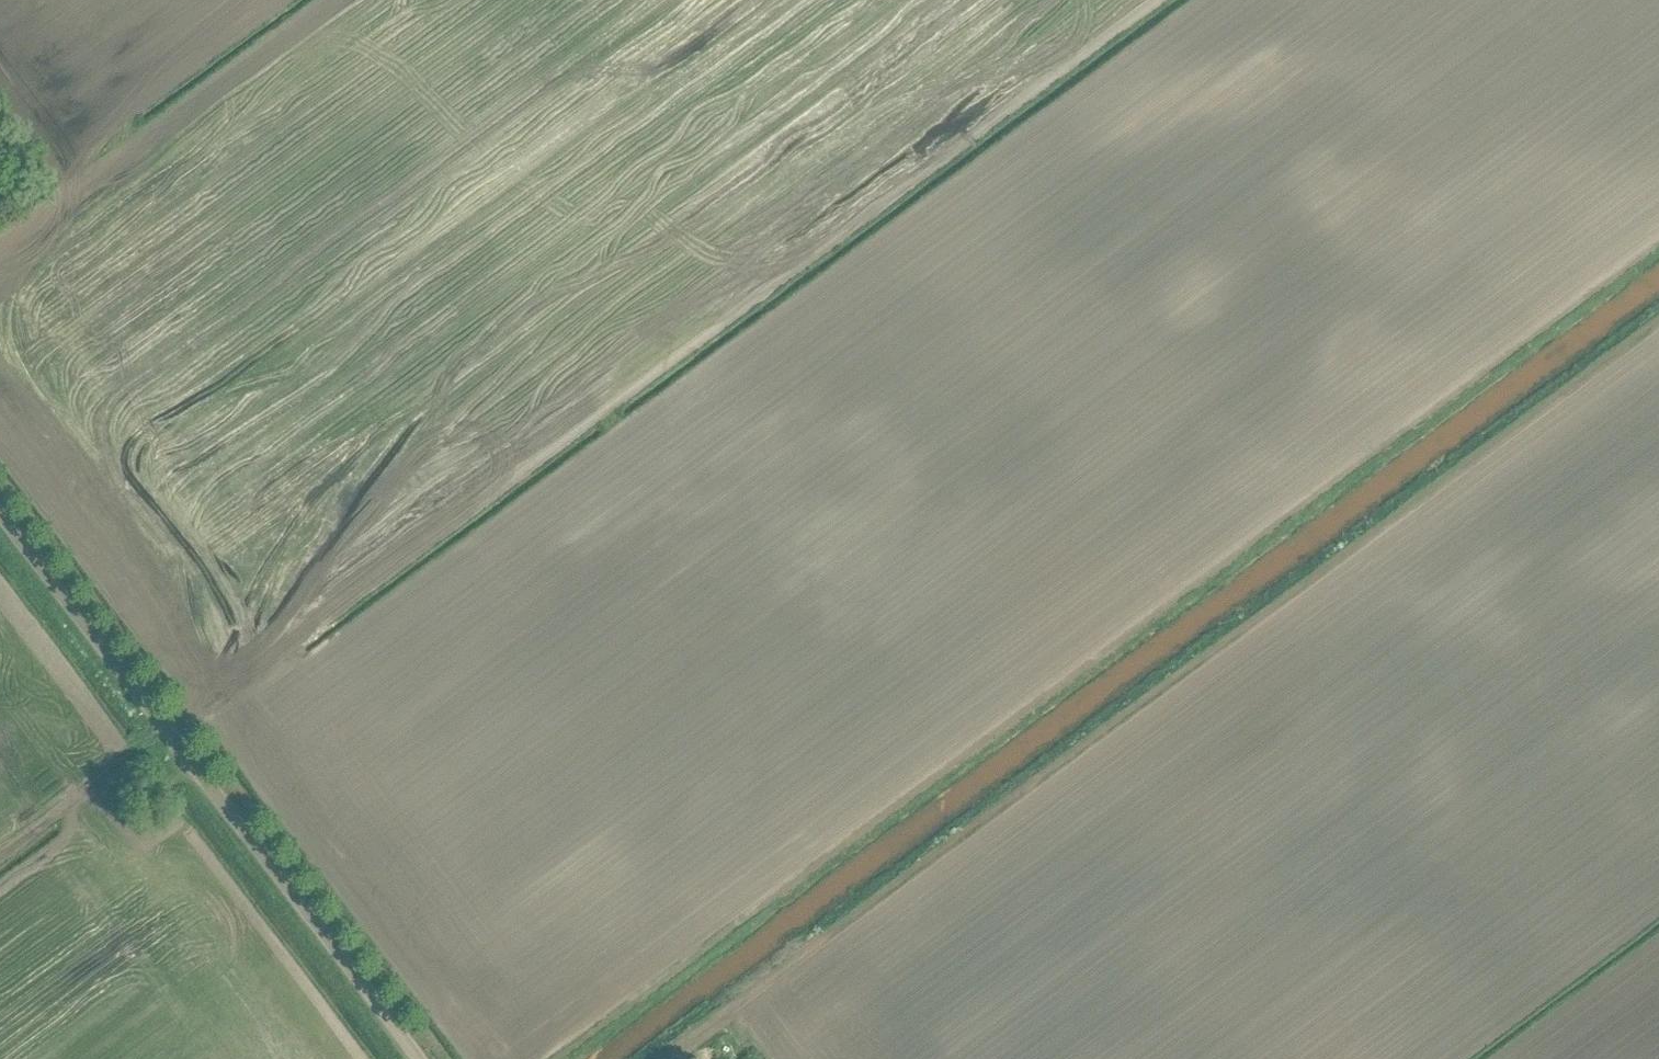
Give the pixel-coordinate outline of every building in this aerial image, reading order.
[(138,806),(144,814),(159,804),(152,795),(138,806)]
